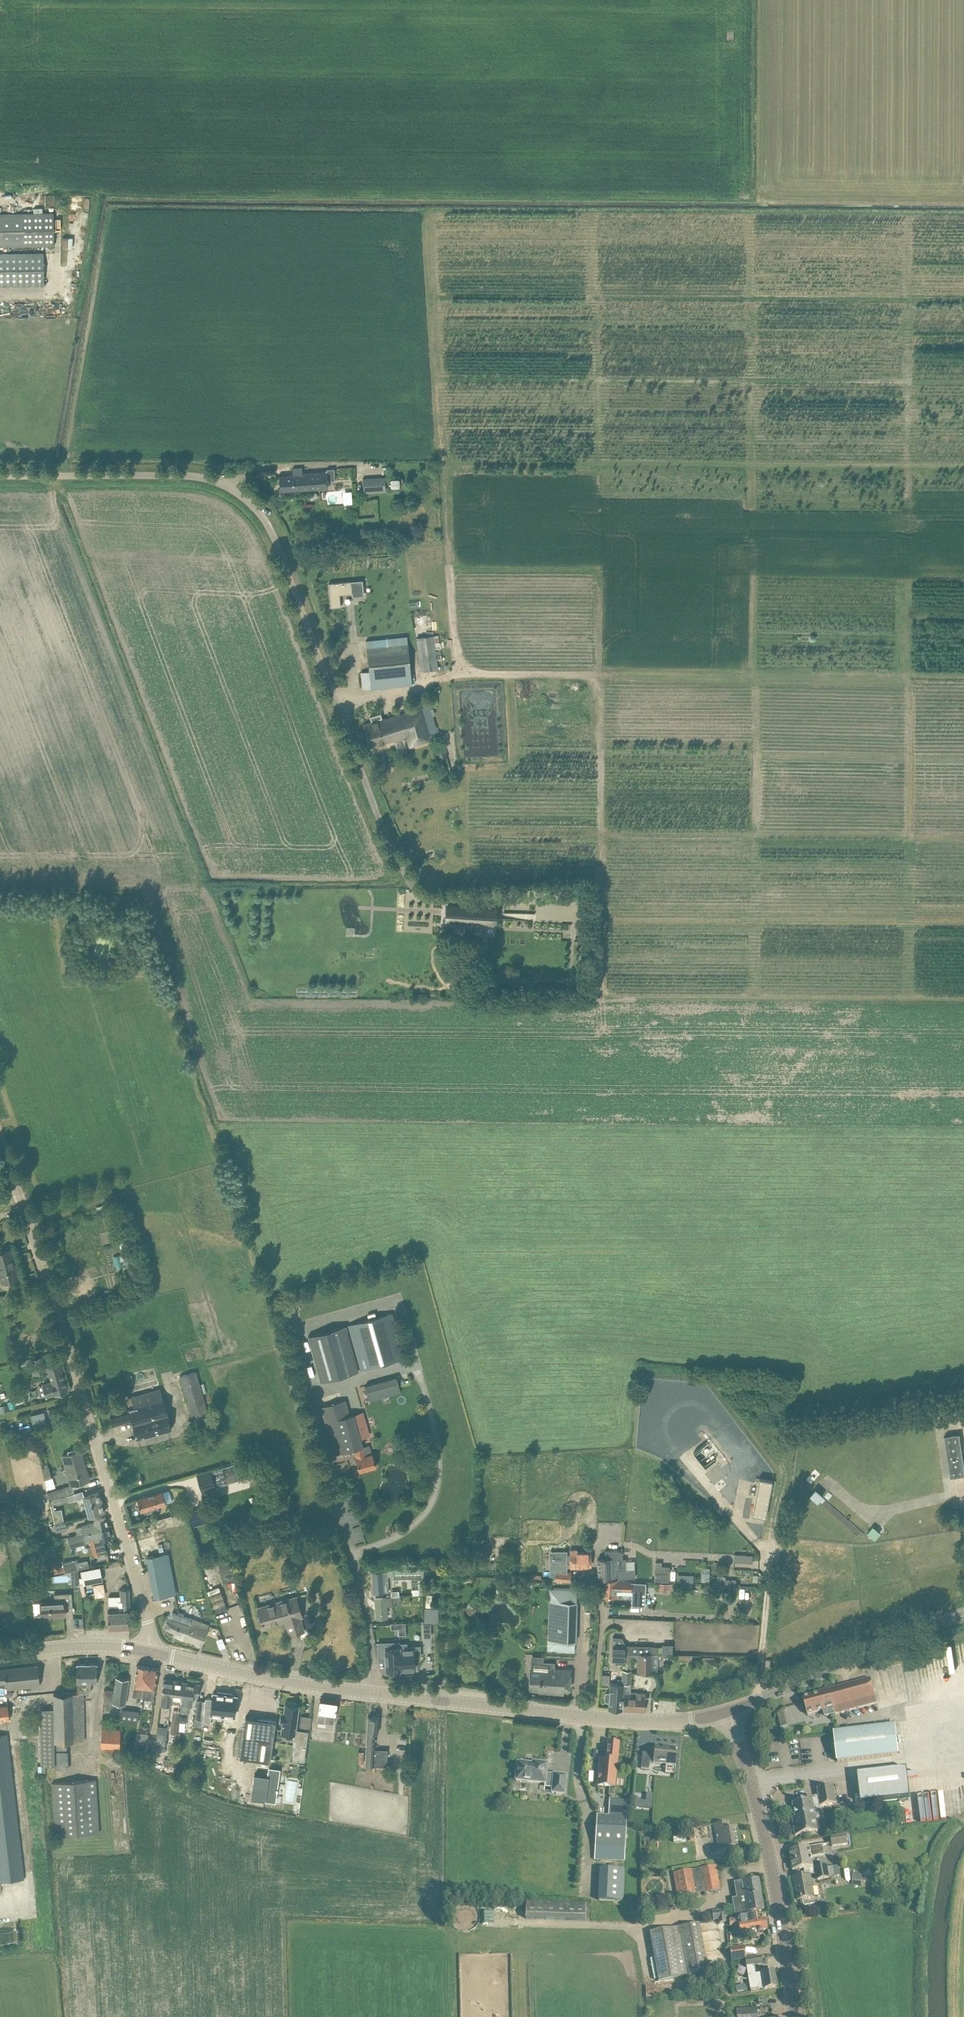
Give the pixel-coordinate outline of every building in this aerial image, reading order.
[(54,246),(54,213),(0,213),(0,246),(54,246)] [(44,285),(44,254),(0,254),(0,286),(44,285)] [(293,474),(279,475),(280,491),(290,490),(328,488),(328,480),(335,480),(335,469),(327,469),(327,471),(326,471),(303,473),(303,468),(293,468),(293,474)] [(363,478),(364,493),(386,492),(385,477),(363,478)] [(363,580),(329,583),(331,607),(341,606),(340,594),(364,592),(363,580)] [(416,637),(421,671),(438,668),(435,647),(440,646),(439,634),(434,635),(416,637)] [(408,644),(377,647),(367,648),(369,671),(361,672),(363,688),(412,683),(410,667),(413,667),(412,655),(409,655),(408,644)] [(439,737),(430,706),(407,712),(383,720),(381,713),(370,717),(372,722),(363,724),(370,746),(390,740),(407,735),(410,746),(439,737)] [(453,904),(452,920),(496,923),(496,919),(497,911),(497,907),(453,904)] [(0,1252),(0,1274),(3,1282),(18,1278),(10,1249),(0,1252)] [(404,1357),(391,1313),(349,1325),(361,1369),(404,1357)] [(321,1381),(359,1371),(346,1325),(309,1336),(321,1381)] [(48,1370),(47,1366),(44,1367),(41,1356),(31,1359),(35,1374),(48,1370)] [(47,1366),(48,1370),(51,1381),(42,1384),(46,1396),(55,1394),(68,1391),(59,1362),(59,1363),(47,1366)] [(210,1417),(203,1393),(197,1371),(197,1370),(179,1375),(192,1422),(210,1417)] [(401,1391),(397,1376),(366,1385),(370,1400),(401,1391)] [(153,1401),(110,1414),(113,1425),(132,1420),(137,1438),(171,1429),(162,1394),(152,1397),(153,1401)] [(345,1399),(331,1403),(322,1406),(335,1453),(346,1450),(346,1451),(354,1448),(357,1458),(356,1458),(360,1471),(376,1467),(372,1453),(366,1455),(361,1437),(368,1435),(362,1411),(350,1414),(345,1399)] [(960,1434),(945,1436),(951,1477),(963,1475),(963,1463),(960,1434)] [(80,1449),(71,1452),(63,1454),(71,1484),(80,1482),(90,1479),(80,1449)] [(211,1469),(197,1473),(202,1490),(215,1487),(215,1486),(227,1482),(223,1466),(211,1470),(211,1469)] [(765,1516),(771,1490),(773,1480),(759,1477),(752,1514),(765,1516)] [(57,1488),(48,1491),(49,1498),(66,1495),(64,1486),(57,1488)] [(168,1489),(163,1491),(137,1498),(141,1510),(150,1508),(172,1501),(168,1489)] [(823,1495),(815,1489),(810,1495),(817,1502),(823,1495)] [(99,1491),(89,1494),(84,1496),(90,1516),(105,1512),(99,1491)] [(66,1495),(49,1498),(50,1504),(68,1501),(66,1495)] [(194,1525),(208,1521),(203,1506),(190,1510),(194,1525)] [(144,1522),(148,1533),(184,1522),(181,1511),(144,1522)] [(106,1517),(96,1519),(94,1520),(95,1522),(76,1527),(78,1534),(108,1526),(106,1517)] [(66,1520),(54,1523),(56,1531),(68,1528),(66,1520)] [(78,1534),(67,1536),(70,1547),(86,1543),(85,1539),(93,1537),(96,1552),(106,1550),(103,1539),(111,1537),(108,1526),(78,1534)] [(880,1533),(872,1526),(867,1532),(875,1539),(880,1533)] [(480,1561),(488,1561),(489,1543),(481,1543),(480,1561)] [(591,1565),(591,1552),(577,1552),(577,1550),(570,1550),(570,1555),(566,1555),(566,1551),(552,1551),(552,1564),(557,1564),(557,1570),(566,1572),(566,1565),(571,1565),(571,1567),(571,1568),(571,1565),(591,1565)] [(605,1559),(597,1559),(598,1577),(618,1576),(618,1578),(635,1577),(635,1568),(626,1569),(626,1558),(623,1558),(622,1551),(605,1550),(605,1559)] [(169,1552),(147,1557),(149,1567),(155,1598),(177,1594),(169,1552)] [(63,1562),(65,1572),(79,1569),(77,1559),(63,1562)] [(84,1583),(103,1579),(100,1566),(81,1569),(84,1583)] [(655,1573),(655,1581),(669,1582),(669,1581),(670,1566),(663,1566),(663,1573),(655,1573)] [(556,1571),(556,1580),(571,1581),(571,1572),(566,1572),(557,1570),(557,1571),(556,1571)] [(389,1592),(387,1571),(372,1572),(374,1593),(389,1592)] [(617,1581),(617,1580),(602,1580),(602,1596),(616,1597),(616,1594),(632,1595),(631,1605),(645,1606),(645,1605),(641,1605),(642,1591),(646,1591),(646,1583),(617,1581)] [(110,1609),(108,1610),(108,1618),(109,1628),(129,1627),(128,1609),(130,1609),(129,1588),(120,1589),(120,1594),(112,1595),(109,1595),(110,1605),(110,1609)] [(561,1600),(576,1601),(577,1590),(550,1589),(548,1650),(574,1651),(575,1641),(560,1640),(561,1600)] [(72,1597),(72,1593),(54,1594),(55,1601),(40,1602),(34,1602),(34,1617),(41,1616),(43,1616),(44,1618),(50,1618),(50,1616),(65,1615),(65,1607),(72,1607),(72,1597)] [(302,1616),(299,1607),(296,1596),(258,1607),(264,1627),(286,1621),(290,1634),(304,1631),(300,1617),(302,1616)] [(401,1604),(401,1596),(392,1597),(376,1598),(377,1618),(387,1618),(386,1605),(401,1604)] [(172,1612),(165,1627),(175,1632),(174,1634),(191,1642),(202,1647),(209,1625),(207,1624),(183,1616),(184,1614),(179,1612),(178,1614),(172,1612)] [(612,1644),(611,1661),(621,1661),(625,1662),(626,1645),(622,1645),(621,1645),(622,1637),(613,1637),(612,1644)] [(400,1669),(399,1647),(390,1647),(390,1642),(378,1643),(379,1658),(386,1658),(386,1671),(401,1670),(401,1669),(400,1669)] [(416,1668),(415,1648),(406,1649),(406,1643),(399,1643),(399,1647),(400,1669),(401,1669),(416,1668)] [(652,1645),(626,1645),(626,1653),(638,1653),(652,1653),(652,1645)] [(662,1645),(652,1645),(652,1653),(658,1653),(662,1653),(662,1645)] [(652,1653),(638,1653),(638,1673),(652,1673),(652,1653)] [(529,1679),(528,1689),(539,1690),(539,1692),(563,1693),(563,1687),(569,1688),(570,1669),(560,1669),(549,1668),(549,1664),(530,1663),(530,1667),(529,1679)] [(97,1681),(97,1674),(97,1664),(77,1664),(77,1692),(83,1692),(90,1692),(90,1681),(97,1681)] [(8,1686),(8,1688),(40,1685),(38,1665),(0,1669),(0,1687),(8,1686)] [(145,1693),(149,1666),(137,1665),(133,1696),(142,1697),(143,1693),(145,1693)] [(158,1668),(149,1666),(145,1693),(143,1693),(142,1697),(142,1698),(154,1699),(158,1668)] [(623,1670),(622,1679),(624,1679),(623,1683),(630,1684),(631,1671),(626,1670),(623,1670)] [(116,1678),(114,1689),(113,1702),(125,1704),(129,1679),(116,1678)] [(820,1693),(803,1697),(807,1714),(824,1710),(826,1716),(876,1703),(871,1678),(819,1692),(820,1693)] [(172,1699),(174,1680),(164,1679),(160,1703),(171,1704),(172,1699)] [(605,1693),(605,1700),(606,1701),(609,1701),(609,1708),(622,1709),(623,1684),(623,1683),(624,1679),(622,1679),(617,1679),(617,1683),(610,1683),(610,1692),(607,1691),(605,1693)] [(181,1712),(184,1681),(174,1680),(172,1699),(175,1699),(175,1704),(172,1704),(171,1711),(172,1711),(172,1712),(173,1712),(171,1732),(178,1733),(180,1713),(181,1713),(181,1712)] [(198,1697),(200,1683),(184,1681),(181,1712),(189,1713),(190,1704),(192,1705),(193,1697),(198,1697)] [(113,1703),(113,1702),(114,1689),(104,1689),(104,1702),(106,1703),(105,1712),(122,1715),(123,1705),(113,1703)] [(206,1697),(203,1722),(210,1722),(212,1714),(223,1715),(226,1692),(218,1691),(218,1693),(214,1692),(213,1698),(206,1697)] [(644,1711),(645,1701),(645,1693),(631,1691),(630,1694),(624,1693),(624,1699),(623,1709),(644,1711)] [(83,1740),(83,1692),(77,1692),(54,1692),(54,1707),(55,1749),(67,1749),(67,1740),(83,1740)] [(226,1692),(223,1715),(234,1717),(237,1695),(233,1695),(233,1693),(226,1692)] [(335,1715),(337,1701),(320,1698),(317,1721),(334,1724),(335,1715)] [(196,1718),(195,1726),(202,1727),(203,1719),(204,1714),(205,1700),(198,1699),(196,1718)] [(304,1761),(308,1731),(295,1729),(299,1705),(296,1705),(297,1703),(288,1702),(288,1704),(285,1704),(284,1713),(282,1713),(281,1721),(283,1722),(281,1731),(294,1733),(293,1740),(296,1740),(293,1759),(304,1761)] [(0,1706),(0,1720),(10,1719),(9,1705),(0,1706)] [(55,1751),(55,1749),(54,1707),(40,1709),(41,1765),(55,1765),(55,1751)] [(139,1710),(124,1708),(122,1720),(137,1723),(139,1710)] [(375,1749),(376,1732),(378,1732),(378,1726),(379,1716),(368,1716),(367,1726),(366,1749),(365,1765),(379,1765),(380,1749),(375,1749)] [(270,1761),(276,1721),(245,1717),(240,1757),(270,1761)] [(158,1725),(155,1750),(165,1751),(168,1726),(158,1725)] [(895,1725),(834,1732),(838,1762),(898,1755),(895,1725)] [(120,1748),(121,1728),(102,1728),(101,1748),(120,1748)] [(148,1740),(148,1733),(139,1732),(137,1747),(135,1747),(134,1752),(144,1753),(145,1740),(148,1740)] [(25,1879),(24,1869),(7,1733),(0,1734),(0,1882),(25,1879)] [(600,1759),(599,1769),(598,1786),(609,1787),(609,1795),(613,1795),(614,1787),(618,1753),(619,1743),(608,1742),(606,1760),(600,1759)] [(653,1763),(666,1764),(665,1773),(674,1774),(677,1748),(667,1747),(667,1748),(656,1747),(656,1746),(655,1746),(654,1755),(650,1754),(650,1753),(642,1753),(641,1768),(649,1769),(649,1762),(653,1762),(653,1763)] [(68,1750),(67,1750),(55,1751),(55,1765),(55,1769),(69,1769),(68,1750)] [(175,1759),(164,1758),(163,1765),(174,1766),(175,1759)] [(533,1763),(517,1762),(517,1767),(515,1768),(514,1772),(516,1773),(516,1780),(545,1783),(546,1783),(553,1784),(552,1793),(565,1794),(567,1775),(554,1774),(553,1776),(546,1775),(548,1763),(533,1762),(533,1763)] [(255,1771),(251,1795),(266,1797),(266,1796),(276,1798),(279,1774),(275,1773),(276,1771),(279,1772),(280,1766),(270,1765),(269,1773),(255,1771)] [(907,1768),(857,1773),(861,1803),(911,1798),(907,1768)] [(51,1782),(54,1836),(99,1833),(96,1779),(51,1782)] [(796,1835),(818,1831),(814,1808),(836,1804),(833,1786),(818,1789),(819,1797),(812,1799),(812,1796),(803,1798),(804,1801),(793,1803),(795,1817),(796,1820),(794,1820),(793,1817),(793,1818),(796,1835)] [(608,1816),(597,1816),(594,1859),(624,1860),(627,1801),(609,1800),(608,1816)] [(726,1822),(716,1824),(714,1824),(718,1846),(725,1844),(726,1848),(737,1846),(734,1828),(727,1829),(726,1822)] [(703,1838),(701,1826),(693,1828),(695,1839),(703,1838)] [(846,1834),(840,1835),(831,1836),(832,1846),(848,1843),(846,1834)] [(825,1855),(823,1845),(789,1851),(792,1870),(814,1866),(813,1857),(825,1855)] [(830,1879),(828,1867),(827,1864),(815,1866),(817,1880),(830,1879)] [(720,1890),(716,1865),(674,1872),(678,1896),(696,1893),(704,1891),(705,1892),(720,1890)] [(600,1867),(598,1900),(624,1901),(625,1868),(600,1867)] [(815,1897),(811,1875),(794,1878),(798,1900),(815,1897)] [(764,1910),(759,1878),(733,1882),(737,1904),(733,1904),(735,1915),(764,1910)] [(526,1919),(586,1920),(586,1903),(526,1902),(526,1919)] [(716,1920),(724,1918),(723,1911),(715,1913),(716,1920)] [(738,1917),(729,1918),(730,1926),(739,1925),(740,1933),(750,1931),(750,1933),(757,1931),(767,1930),(765,1919),(758,1920),(757,1914),(747,1915),(738,1917)] [(709,1972),(700,1923),(650,1932),(659,1981),(709,1972)] [(745,1958),(743,1947),(730,1949),(731,1954),(730,1954),(730,1955),(731,1955),(732,1960),(745,1958)] [(762,1964),(761,1956),(745,1959),(750,1990),(765,1987),(765,1988),(776,1987),(774,1970),(762,1972),(762,1973),(756,1974),(754,1965),(762,1964)] [(756,2009),(736,2011),(736,2016),(756,2016),(756,2009)]
